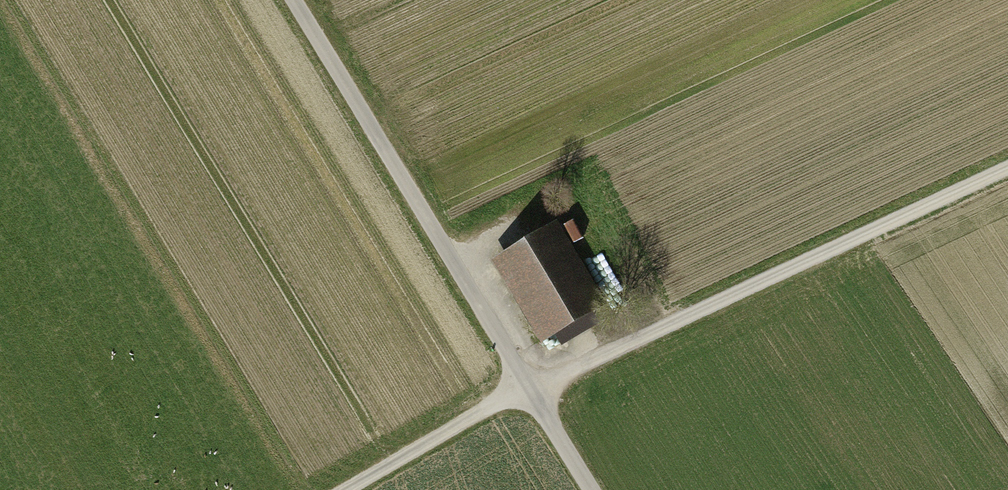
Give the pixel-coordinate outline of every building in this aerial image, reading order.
[(549,224),(487,257),(536,349),(599,316),(549,224)]
